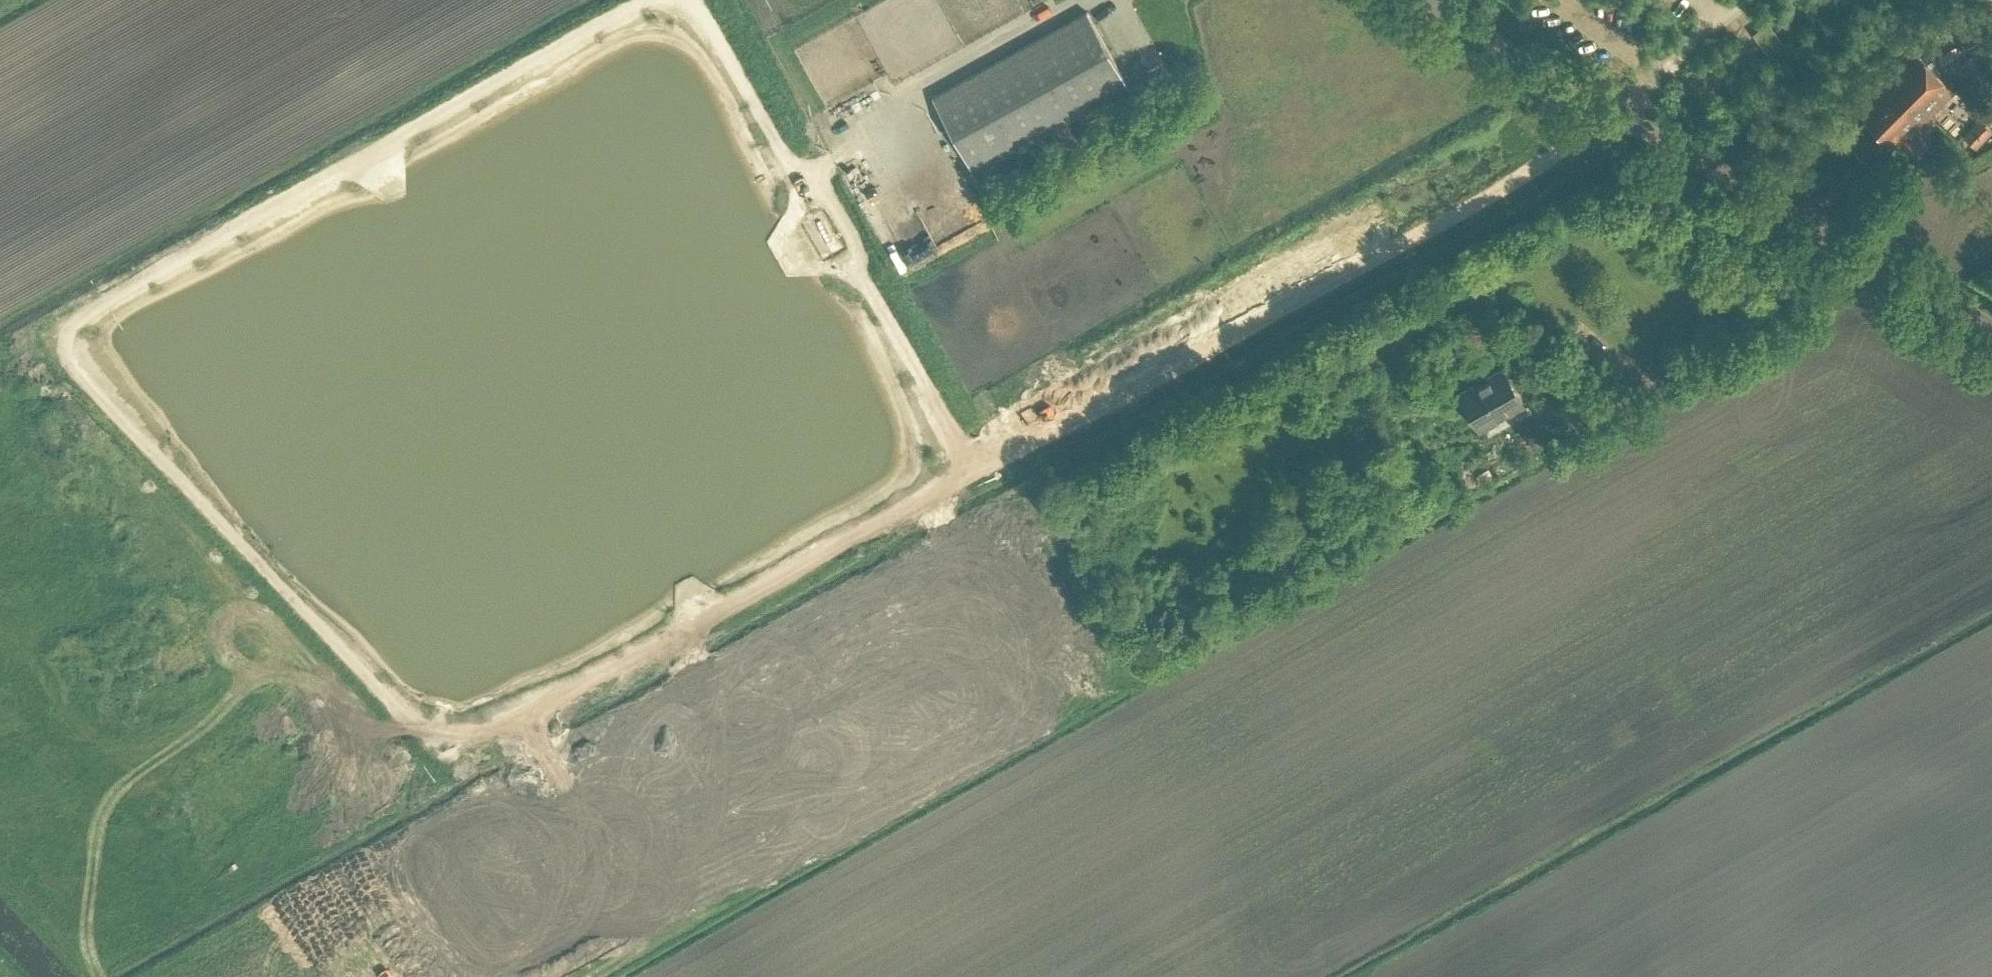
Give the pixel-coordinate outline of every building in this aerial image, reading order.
[(972,167),(1127,82),(1086,8),(931,93),(972,167)] [(1845,134),(1873,162),(1894,141),(1898,145),(1902,141),(1915,154),(1923,146),(1909,133),(1955,87),(1911,44),(1853,102),(1865,114),(1845,134)] [(1811,100),(1822,90),(1815,83),(1804,93),(1811,100)] [(800,149),(788,152),(793,167),(804,164),(800,149)] [(393,161),(382,166),(389,181),(400,175),(393,161)] [(823,258),(843,247),(822,210),(802,221),(823,258)] [(1500,367),(1455,392),(1474,424),(1519,399),(1500,367)]
